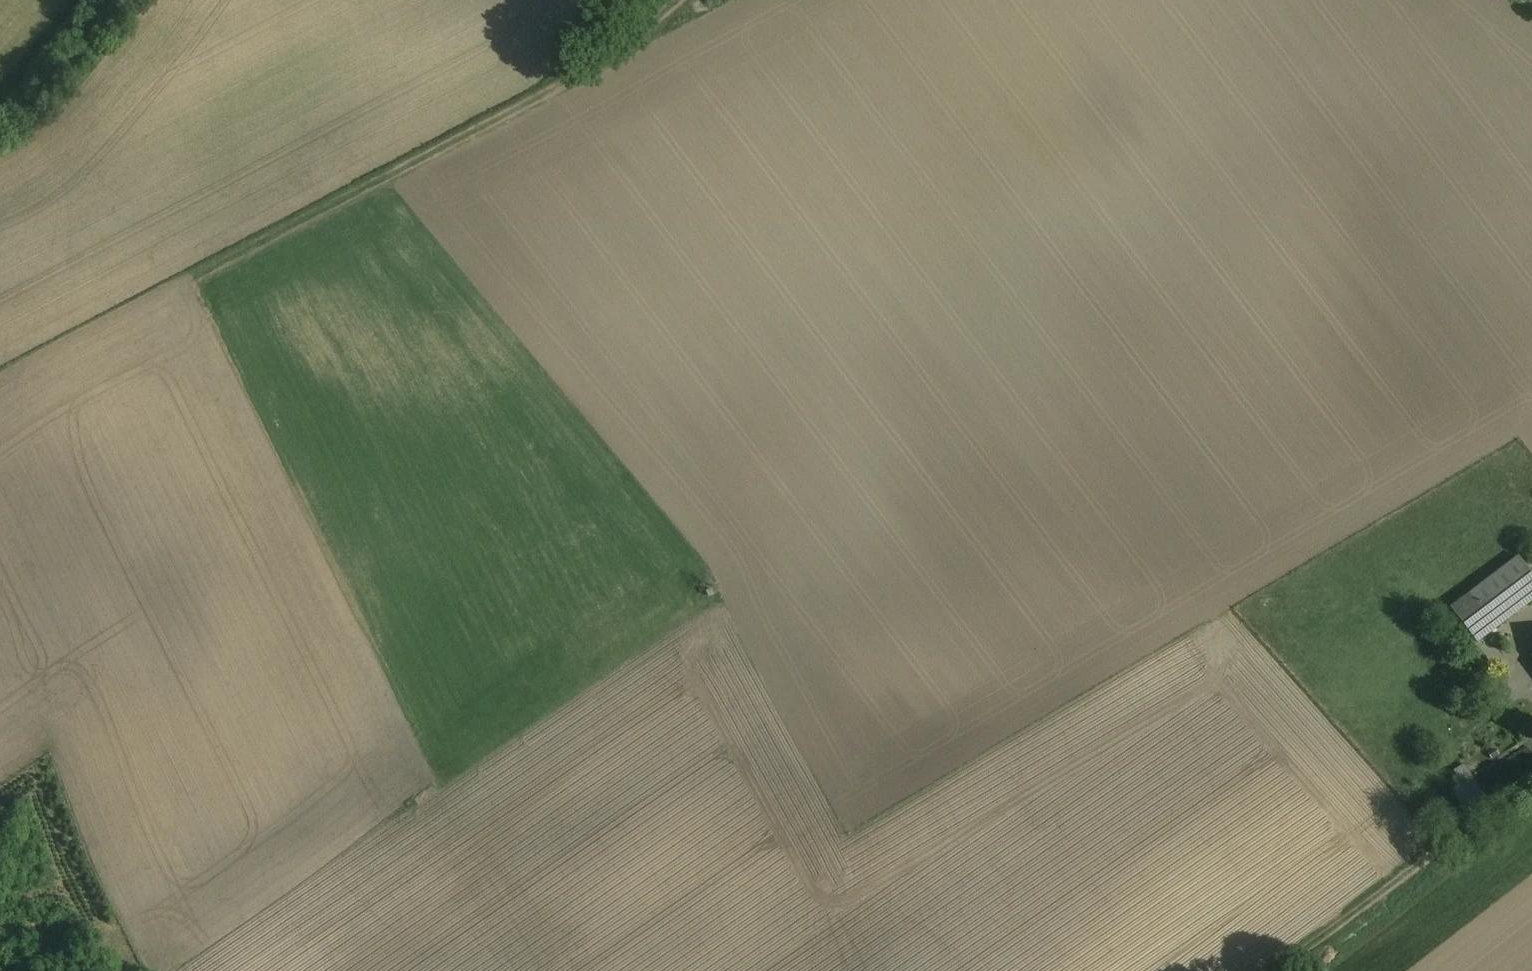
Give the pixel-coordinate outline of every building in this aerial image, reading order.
[(1448,607),(1472,639),(1531,594),(1531,580),(1515,557),(1448,607)] [(1471,667),(1462,673),(1468,683),(1474,679),(1477,677),(1471,667)] [(1464,782),(1455,787),(1466,806),(1486,793),(1467,762),(1455,769),(1464,782)]
